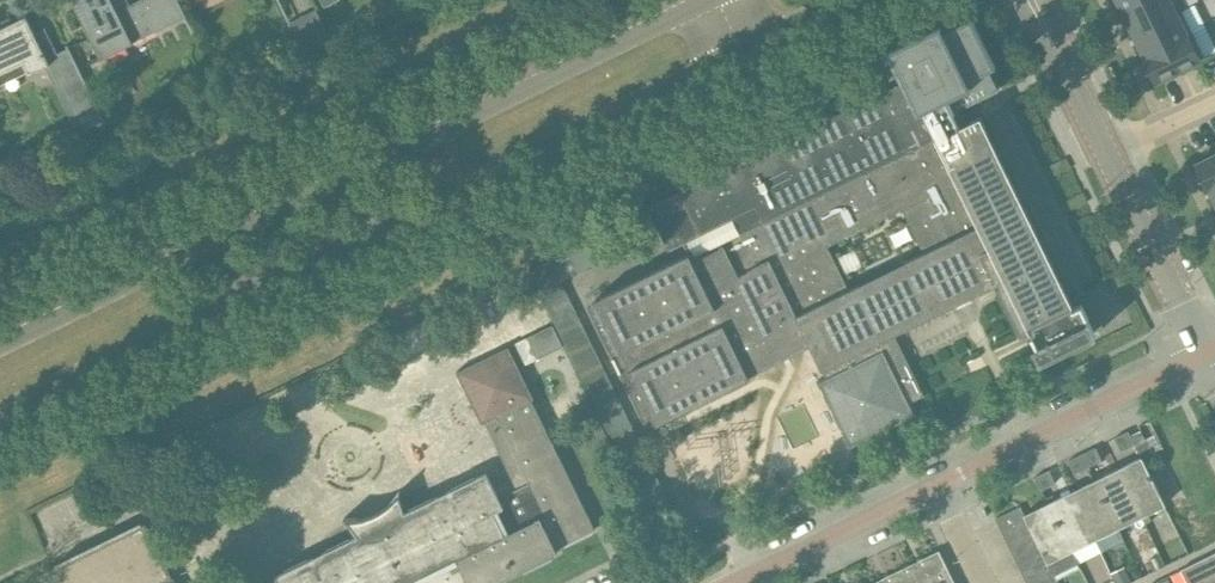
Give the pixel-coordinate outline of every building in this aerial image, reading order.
[(101,58),(187,16),(179,0),(137,0),(118,9),(113,0),(73,0),(101,58)] [(1122,10),(1143,0),(1117,0),(1122,10)] [(1122,10),(1133,33),(1181,10),(1181,9),(1176,11),(1170,0),(1143,0),(1122,10)] [(1181,10),(1133,33),(1145,56),(1193,33),(1206,26),(1195,3),(1181,10)] [(304,54),(334,40),(318,8),(289,22),(304,54)] [(24,62),(30,73),(46,65),(53,80),(60,76),(88,134),(89,133),(88,130),(105,122),(106,125),(107,125),(68,44),(56,50),(45,26),(35,31),(27,15),(0,28),(0,73),(24,62)] [(892,48),(894,51),(908,79),(902,82),(698,181),(679,190),(645,207),(666,251),(685,242),(689,252),(596,298),(598,302),(588,307),(647,427),(657,422),(657,423),(750,377),(749,375),(810,345),(826,376),(817,380),(850,447),(917,414),(910,402),(925,395),(895,334),(996,284),(1021,334),(1030,330),(1040,350),(1036,352),(1042,365),(1098,338),(1081,302),(1074,305),(981,115),(949,130),(942,117),(958,108),(1000,88),(999,86),(996,87),(988,70),(995,67),(998,65),(973,16),(948,28),(945,22),(892,48)] [(1145,56),(1156,80),(1205,57),(1214,52),(1214,44),(1206,26),(1193,33),(1145,56)] [(1196,162),(1208,186),(1208,187),(1214,184),(1214,153),(1196,162)] [(517,343),(528,364),(562,347),(552,326),(517,343)] [(596,528),(532,399),(535,398),(509,346),(457,371),(482,423),(486,422),(507,465),(490,474),(488,470),(403,511),(398,492),(393,498),(387,503),(381,508),(374,512),(367,514),(360,516),(352,517),(344,517),(356,534),(275,574),(277,578),(267,582),(494,582),(558,552),(556,548),(596,528)] [(595,447),(608,441),(588,400),(575,406),(595,447)] [(1132,435),(1129,430),(1115,437),(1121,450),(1136,443),(1132,435)] [(1142,430),(1132,435),(1136,443),(1142,456),(1142,457),(1162,448),(1155,434),(1146,438),(1142,430)] [(1096,447),(1082,453),(1089,466),(1102,460),(1096,447)] [(1089,466),(1082,453),(1069,460),(1075,473),(1089,466)] [(1142,456),(1141,456),(1118,468),(1142,516),(1166,504),(1142,457),(1142,456)] [(1095,479),(1119,527),(1142,516),(1118,468),(1095,479)] [(1049,470),(1036,476),(1042,489),(1056,482),(1049,470)] [(1095,539),(1119,527),(1095,479),(1072,490),(1095,539)] [(1095,539),(1072,490),(1048,502),(1078,563),(1072,550),(1095,539)] [(1025,513),(1028,519),(1034,532),(1041,545),(1047,558),(1053,571),(1055,574),(1078,563),(1048,502),(1025,513)] [(1003,532),(1028,519),(1025,513),(1024,514),(1021,506),(996,518),(997,520),(1003,532)] [(1034,532),(1028,519),(1003,532),(1009,545),(1034,532)] [(76,558),(89,582),(163,582),(136,529),(76,558)] [(1011,548),(1015,558),(1041,545),(1034,532),(1009,545),(1011,548)] [(1022,571),(1047,558),(1041,545),(1015,558),(1022,571)] [(913,582),(955,582),(939,550),(930,554),(932,560),(909,571),(906,566),(905,567),(913,582)] [(1181,569),(1182,571),(1187,568),(1194,582),(1214,582),(1214,552),(1181,569)] [(1160,554),(1149,560),(1154,570),(1165,565),(1166,565),(1160,554)] [(1047,558),(1022,571),(1028,582),(1029,582),(1053,571),(1047,558)] [(905,567),(897,571),(899,576),(885,582),(913,582),(905,567)] [(54,568),(40,575),(44,582),(62,582),(54,568)] [(1126,568),(1113,575),(1117,582),(1128,582),(1132,581),(1126,568)] [(1053,571),(1029,582),(1059,582),(1055,574),(1053,571)]
